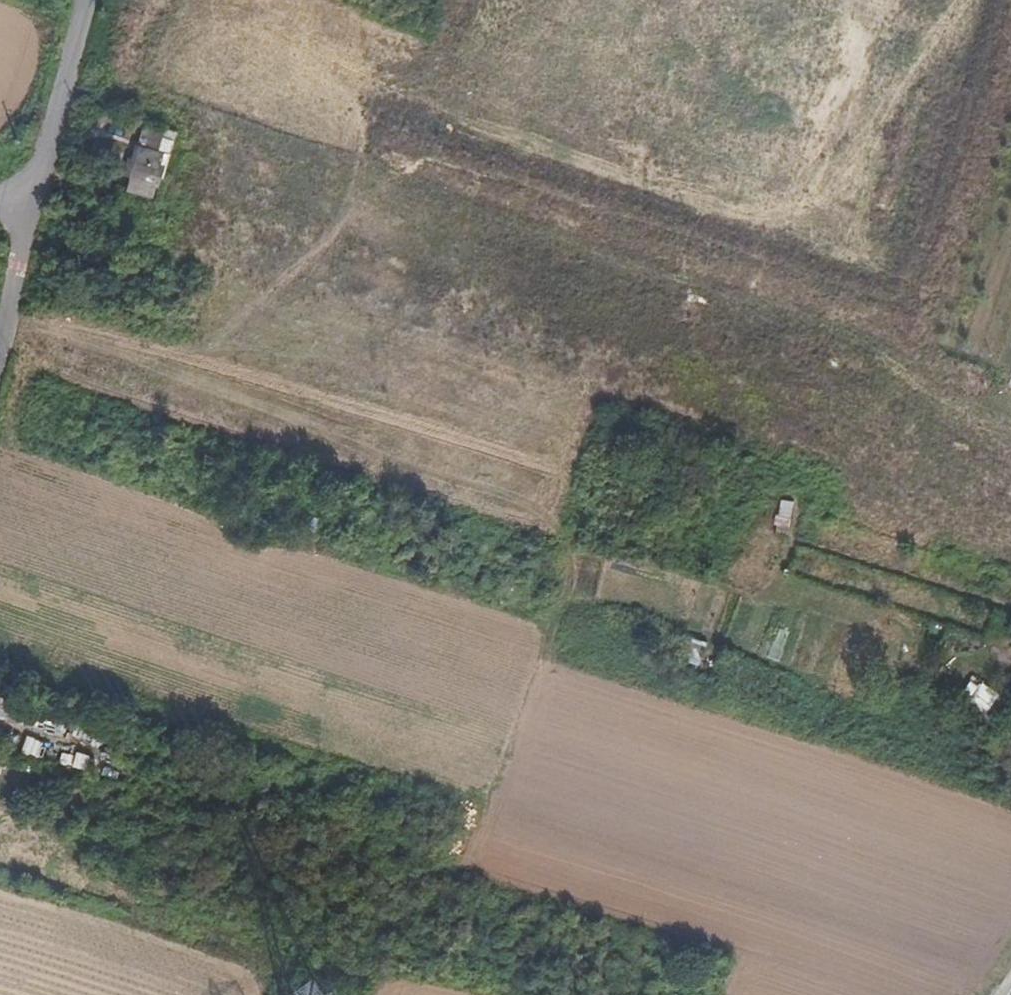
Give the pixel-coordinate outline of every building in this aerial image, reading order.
[(131,177),(135,179),(134,184),(131,193),(145,197),(149,182),(158,185),(166,155),(139,148),(131,177)] [(777,500),(774,526),(788,528),(791,502),(777,500)] [(961,691),(978,713),(993,701),(976,679),(961,691)]
